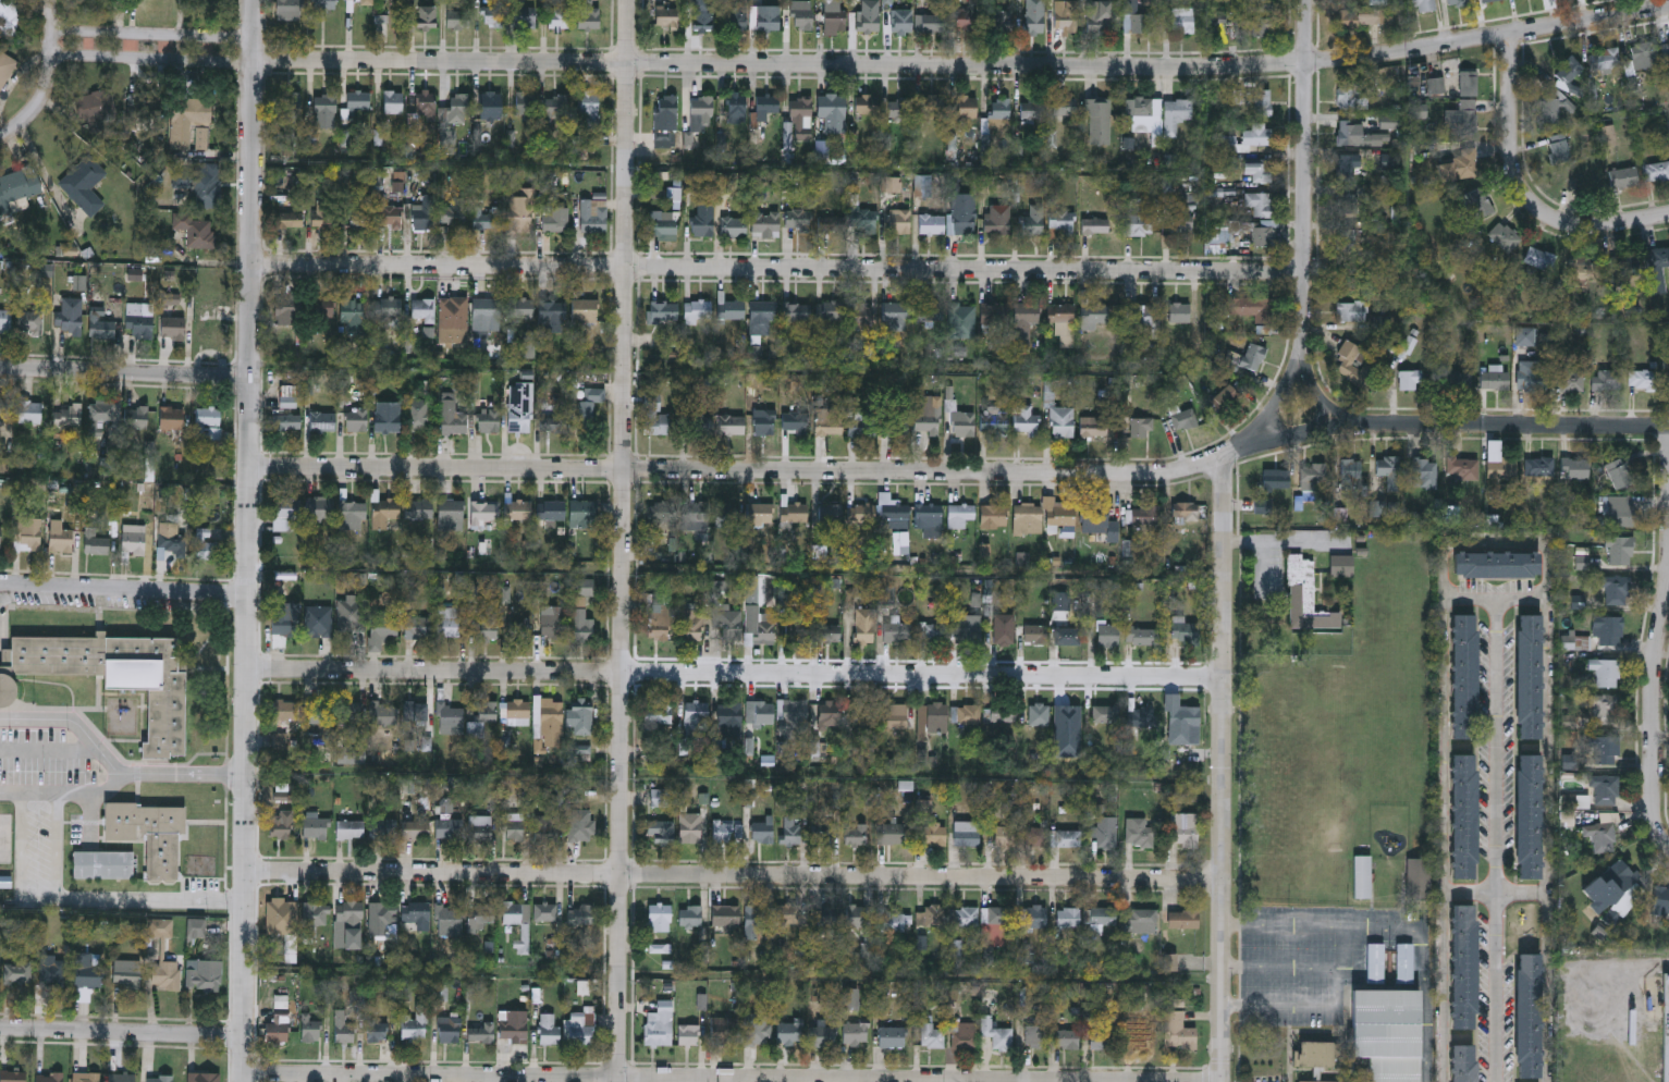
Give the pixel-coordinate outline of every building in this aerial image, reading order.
[(277,20),(277,0),(303,0),(303,20),(277,20)] [(312,10),(312,0),(338,0),(338,10),(312,10)] [(361,2),(361,8),(375,8),(375,1),(405,1),(405,0),(345,0),(345,2),(361,2)] [(577,29),(577,0),(592,0),(592,8),(600,8),(600,29),(577,29)] [(694,32),(694,0),(711,0),(711,32),(694,32)] [(722,30),(722,0),(745,0),(745,30),(722,30)] [(791,29),(791,0),(812,0),(812,29),(791,29)] [(845,0),(845,29),(824,29),(824,0),(845,0)] [(1026,33),(1026,0),(1044,0),(1044,33),(1026,33)] [(1085,34),(1085,0),(1109,0),(1109,34),(1085,34)] [(1252,10),(1254,0),(1270,0),(1268,12),(1252,10)] [(1416,14),(1414,0),(1435,0),(1437,10),(1416,14)] [(1472,0),(1449,0),(1449,9),(1472,8),(1472,0)] [(17,34),(0,34),(0,4),(16,4),(17,34)] [(418,5),(437,5),(437,29),(418,29),(418,5)] [(536,5),(536,28),(510,28),(510,5),(536,5)] [(678,28),(654,28),(654,5),(678,5),(678,28)] [(780,5),(780,30),(753,30),(753,5),(780,5)] [(502,27),(484,27),(484,8),(502,8),(502,27)] [(568,8),(568,32),(550,32),(550,8),(568,8)] [(1193,8),(1193,33),(1171,33),(1171,8),(1193,8)] [(446,10),(470,10),(470,29),(446,29),(446,10)] [(893,33),(893,10),(911,10),(911,33),(893,33)] [(979,12),(977,29),(955,28),(957,10),(979,12)] [(1010,30),(990,30),(990,10),(1010,10),(1010,30)] [(857,32),(857,12),(879,12),(879,32),(857,32)] [(1077,32),(1057,32),(1057,12),(1077,12),(1077,32)] [(916,32),(916,14),(944,14),(944,32),(916,32)] [(1163,14),(1163,34),(1124,34),(1124,14),(1163,14)] [(1272,19),(1272,36),(1248,36),(1248,17),(1272,19)] [(1659,64),(1634,66),(1632,44),(1657,41),(1659,64)] [(1592,53),(1618,48),(1621,66),(1595,72),(1592,53)] [(16,59),(0,95),(0,52),(16,59)] [(1566,86),(1554,73),(1572,56),(1584,69),(1566,86)] [(1477,71),(1477,96),(1460,96),(1460,71),(1477,71)] [(1363,109),(1338,109),(1338,84),(1363,84),(1363,109)] [(116,115),(81,123),(74,97),(111,89),(116,115)] [(1254,114),(1254,89),(1271,89),(1271,114),(1254,114)] [(403,113),(383,113),(383,90),(403,90),(403,113)] [(302,91),(302,125),(282,125),(282,91),(302,91)] [(370,93),(370,109),(355,109),(355,119),(345,118),(346,91),(370,93)] [(434,114),(416,114),(416,91),(434,91),(434,114)] [(502,91),(502,119),(479,119),(479,91),(502,91)] [(516,114),(516,91),(535,91),(535,114),(516,114)] [(580,116),(580,91),(599,91),(599,126),(586,126),(586,116),(580,116)] [(158,126),(127,125),(127,94),(159,94),(158,126)] [(335,94),(335,127),(314,127),(314,94),(335,94)] [(469,94),(469,123),(449,123),(449,94),(469,94)] [(745,121),(728,121),(728,94),(745,94),(745,121)] [(845,94),(845,133),(825,133),(825,116),(818,116),(818,94),(845,94)] [(855,114),(855,94),(878,94),(878,114),(855,114)] [(921,94),(943,94),(943,119),(921,119),(921,94)] [(1116,94),(1116,116),(1091,116),(1091,94),(1116,94)] [(545,116),(545,95),(568,95),(568,116),(545,116)] [(757,95),(778,95),(778,114),(757,114),(757,95)] [(956,116),(956,95),(977,95),(977,116),(956,116)] [(1076,114),(1052,114),(1052,95),(1076,95),(1076,114)] [(678,131),(654,131),(654,96),(678,96),(678,131)] [(690,131),(690,96),(712,96),(712,131),(690,131)] [(805,119),(805,138),(791,138),(791,97),(811,97),(811,119),(805,119)] [(911,119),(887,119),(887,97),(911,97),(911,119)] [(1161,98),(1159,138),(1152,138),(1152,120),(1125,119),(1125,97),(1161,98)] [(212,123),(191,122),(189,149),(171,149),(173,98),(213,100),(212,123)] [(1010,98),(1010,119),(991,119),(991,98),(1010,98)] [(1559,124),(1541,124),(1541,98),(1559,98),(1559,124)] [(1043,118),(1019,118),(1019,99),(1043,99),(1043,118)] [(1164,137),(1163,99),(1191,99),(1192,119),(1177,119),(1177,137),(1164,137)] [(1446,110),(1458,110),(1458,100),(1477,100),(1477,128),(1446,128),(1446,110)] [(1363,122),(1363,134),(1382,134),(1382,146),(1338,146),(1338,122),(1363,122)] [(1250,130),(1250,125),(1273,125),(1273,144),(1242,144),(1242,130),(1250,130)] [(1550,135),(1568,134),(1569,162),(1550,162),(1550,135)] [(818,157),(818,140),(827,140),(827,157),(818,157)] [(1477,179),(1443,181),(1440,163),(1457,162),(1456,148),(1475,147),(1477,179)] [(90,189),(105,204),(90,218),(58,185),(88,155),(107,173),(90,189)] [(1336,179),(1336,156),(1360,156),(1360,179),(1336,179)] [(1243,159),(1269,159),(1269,182),(1252,182),(1252,174),(1243,174),(1243,159)] [(1643,164),(1668,162),(1668,180),(1644,182),(1643,164)] [(7,202),(0,204),(0,185),(0,176),(34,167),(41,193),(25,197),(28,207),(9,212),(7,202)] [(1609,170),(1637,169),(1639,187),(1609,188),(1609,170)] [(221,171),(221,208),(191,208),(191,189),(173,189),(173,171),(221,171)] [(930,176),(930,195),(916,195),(916,176),(930,176)] [(1495,211),(1476,221),(1465,199),(1484,190),(1495,211)] [(1244,193),(1271,193),(1271,217),(1253,217),(1253,206),(1244,206),(1244,193)] [(974,194),(974,234),(952,234),(952,194),(974,194)] [(1338,213),(1338,194),(1357,194),(1357,213),(1338,213)] [(413,206),(422,206),(422,195),(433,195),(433,231),(413,231),(413,206)] [(338,232),(315,232),(315,197),(338,197),(338,232)] [(440,206),(452,206),(452,197),(466,197),(466,234),(452,234),(452,226),(440,226),(440,206)] [(532,197),(532,232),(508,232),(508,197),(532,197)] [(606,232),(580,232),(580,199),(606,199),(606,232)] [(349,230),(349,201),(370,201),(370,230),(349,230)] [(714,236),(695,236),(695,204),(714,204),(714,236)] [(1009,205),(1009,234),(985,234),(985,205),(1009,205)] [(1043,206),(1043,234),(1021,234),(1021,217),(1031,217),(1031,206),(1043,206)] [(401,226),(378,226),(378,207),(401,207),(401,226)] [(473,207),(500,207),(500,233),(473,233),(473,207)] [(833,207),(833,217),(845,217),(845,232),(820,232),(820,207),(833,207)] [(542,232),(542,208),(568,208),(568,232),(542,232)] [(785,228),(785,208),(810,208),(810,228),(785,228)] [(888,234),(888,209),(909,209),(909,234),(888,234)] [(875,232),(851,232),(851,210),(875,210),(875,232)] [(1072,232),(1048,232),(1048,210),(1072,210),(1072,232)] [(780,211),(780,236),(752,236),(752,211),(780,211)] [(675,212),(675,239),(651,239),(651,219),(661,219),(661,212),(675,212)] [(216,248),(187,248),(187,230),(173,230),(173,213),(194,213),(194,220),(216,220),(216,248)] [(943,234),(919,234),(919,214),(943,214),(943,234)] [(1152,234),(1125,234),(1125,214),(1152,214),(1152,234)] [(1192,216),(1192,236),(1170,236),(1170,216),(1192,216)] [(746,237),(721,237),(721,217),(746,217),(746,237)] [(1108,234),(1081,234),(1081,217),(1108,217),(1108,234)] [(1488,234),(1500,220),(1521,238),(1508,253),(1488,234)] [(1248,225),(1271,225),(1271,246),(1248,246),(1248,225)] [(1236,226),(1236,253),(1207,253),(1207,226),(1236,226)] [(1338,251),(1338,228),(1355,228),(1355,251),(1338,251)] [(1524,262),(1530,246),(1557,256),(1551,272),(1524,262)] [(1647,251),(1668,248),(1668,266),(1650,269),(1647,251)] [(1611,276),(1610,257),(1639,257),(1640,275),(1611,276)] [(1571,283),(1571,262),(1596,262),(1596,283),(1571,283)] [(309,297),(334,297),(334,317),(309,317),(309,297)] [(402,317),(375,317),(375,297),(402,297),(402,317)] [(467,297),(467,342),(440,342),(440,297),(467,297)] [(499,320),(474,320),(474,297),(499,297),(499,320)] [(506,297),(532,297),(532,317),(506,317),(506,297)] [(1272,297),(1272,323),(1254,323),(1254,315),(1218,315),(1218,297),(1272,297)] [(341,298),(365,298),(365,322),(341,322),(341,298)] [(434,299),(434,319),(412,319),(412,299),(434,299)] [(565,299),(565,332),(541,332),(541,299),(565,299)] [(572,321),(572,299),(598,299),(598,321),(572,321)] [(697,319),(697,323),(685,323),(685,299),(711,299),(711,319),(697,319)] [(720,319),(720,300),(743,300),(743,319),(720,319)] [(752,300),(775,300),(775,321),(752,321),(752,300)] [(678,321),(649,321),(649,302),(678,302),(678,321)] [(843,302),(843,319),(815,319),(815,302),(843,302)] [(872,328),(849,328),(849,302),(872,302),(872,328)] [(882,321),(882,302),(907,302),(907,330),(888,330),(888,321),(882,321)] [(1338,321),(1338,302),(1365,302),(1365,321),(1338,321)] [(199,343),(199,303),(217,303),(217,319),(224,319),(224,343),(199,343)] [(916,303),(941,303),(941,335),(916,335),(916,303)] [(1189,322),(1168,322),(1168,303),(1189,303),(1189,322)] [(154,304),(152,339),(126,337),(127,304),(154,304)] [(783,320),(783,304),(810,304),(810,320),(783,320)] [(975,304),(975,337),(948,337),(948,304),(975,304)] [(1008,324),(981,324),(981,304),(1008,304),(1008,324)] [(1014,304),(1040,304),(1040,323),(1029,323),(1029,342),(1014,342),(1014,304)] [(1047,304),(1073,304),(1073,321),(1047,321),(1047,304)] [(1096,330),(1081,330),(1081,304),(1108,304),(1108,323),(1096,323),(1096,330)] [(1131,324),(1131,304),(1157,304),(1157,324),(1131,324)] [(275,306),(299,306),(299,325),(275,325),(275,306)] [(12,333),(0,333),(0,310),(11,309),(12,333)] [(42,311),(42,334),(21,334),(21,311),(42,311)] [(82,334),(54,334),(54,312),(82,312),(82,334)] [(185,317),(185,340),(161,340),(161,317),(185,317)] [(89,339),(89,319),(114,319),(114,339),(89,339)] [(1399,355),(1410,336),(1416,341),(1406,358),(1399,355)] [(1362,347),(1353,365),(1363,369),(1371,354),(1380,358),(1369,388),(1330,370),(1345,340),(1362,347)] [(1253,373),(1238,364),(1252,341),(1267,349),(1253,373)] [(1518,361),(1547,361),(1547,390),(1518,390),(1518,361)] [(1422,370),(1422,390),(1400,390),(1400,370),(1422,370)] [(1481,389),(1481,370),(1509,370),(1509,389),(1481,389)] [(1621,370),(1621,390),(1594,390),(1594,370),(1621,370)] [(1657,390),(1630,390),(1630,370),(1657,370),(1657,390)] [(1556,390),(1556,371),(1583,371),(1583,390),(1556,390)] [(1445,390),(1445,372),(1472,372),(1472,390),(1445,390)] [(532,382),(532,431),(508,431),(508,382),(532,382)] [(1245,399),(1232,413),(1216,395),(1229,383),(1245,399)] [(282,408),(280,385),(297,384),(299,406),(282,408)] [(605,402),(596,402),(596,431),(579,431),(579,401),(585,401),(585,388),(605,388),(605,402)] [(643,433),(643,393),(660,393),(660,413),(670,413),(670,434),(643,433)] [(915,433),(915,395),(932,395),(932,402),(941,402),(941,433),(915,433)] [(467,433),(441,433),(441,398),(467,398),(467,433)] [(432,431),(406,431),(406,399),(432,399),(432,431)] [(477,431),(477,399),(500,399),(500,431),(477,431)] [(9,418),(9,401),(0,401),(0,418),(9,418)] [(40,401),(40,423),(19,423),(19,401),(40,401)] [(89,421),(89,401),(113,401),(113,421),(89,421)] [(401,402),(401,431),(375,431),(375,402),(401,402)] [(82,426),(53,426),(53,403),(82,403),(82,426)] [(1031,414),(1040,414),(1040,431),(1013,431),(1013,414),(1019,414),(1019,404),(1031,404),(1031,414)] [(149,428),(123,428),(123,406),(149,406),(149,428)] [(1072,406),(1072,437),(1052,437),(1052,406),(1072,406)] [(183,430),(159,430),(159,407),(183,407),(183,430)] [(1171,413),(1193,407),(1198,425),(1175,430),(1171,413)] [(221,408),(221,427),(195,427),(195,408),(221,408)] [(368,408),(368,431),(346,431),(346,408),(368,408)] [(775,408),(775,434),(753,434),(753,408),(775,408)] [(842,433),(815,433),(815,408),(842,408),(842,433)] [(783,431),(783,410),(807,410),(807,431),(783,431)] [(907,432),(851,433),(851,410),(907,410),(907,432)] [(974,410),(974,435),(950,435),(950,410),(974,410)] [(335,411),(335,431),(310,431),(310,411),(335,411)] [(1006,435),(982,435),(982,413),(1006,413),(1006,435)] [(302,415),(302,430),(272,430),(272,415),(302,415)] [(541,415),(568,415),(568,431),(541,431),(541,415)] [(690,433),(690,415),(711,415),(711,433),(690,433)] [(717,433),(717,415),(745,415),(745,433),(717,433)] [(1079,435),(1079,417),(1106,417),(1106,435),(1079,435)] [(1153,417),(1153,438),(1130,438),(1130,417),(1153,417)] [(1388,475),(1377,475),(1377,455),(1400,455),(1400,490),(1388,490),(1388,475)] [(1633,482),(1616,489),(1605,463),(1622,456),(1633,482)] [(1437,457),(1437,488),(1412,488),(1412,457),(1437,457)] [(1478,457),(1478,479),(1447,479),(1447,457),(1478,457)] [(1554,476),(1525,476),(1525,457),(1554,457),(1554,476)] [(1341,489),(1341,458),(1362,458),(1362,489),(1341,489)] [(1517,458),(1517,481),(1488,481),(1488,458),(1517,458)] [(1588,477),(1568,477),(1568,458),(1588,458),(1588,477)] [(1317,481),(1317,490),(1301,490),(1301,464),(1326,464),(1326,481),(1317,481)] [(1289,470),(1289,488),(1264,488),(1264,470),(1289,470)] [(891,492),(891,502),(906,502),(906,527),(891,527),(891,518),(880,518),(880,492),(891,492)] [(273,530),(273,496),(299,496),(299,518),(291,518),(291,530),(273,530)] [(332,518),(307,518),(307,496),(332,496),(332,518)] [(1045,531),(1045,496),(1054,496),(1054,503),(1073,503),(1073,525),(1056,525),(1056,531),(1045,531)] [(1636,526),(1606,526),(1606,496),(1631,496),(1631,504),(1636,504),(1636,526)] [(398,499),(398,517),(386,517),(386,528),(371,528),(371,499),(398,499)] [(1255,513),(1255,499),(1272,499),(1272,513),(1255,513)] [(431,501),(430,521),(406,520),(407,500),(431,501)] [(463,500),(463,529),(438,529),(438,500),(463,500)] [(504,518),(504,500),(530,500),(530,518),(504,518)] [(941,501),(941,528),(917,527),(918,500),(941,501)] [(365,501),(365,529),(339,529),(339,501),(365,501)] [(563,501),(563,519),(537,519),(537,501),(563,501)] [(597,501),(597,526),(569,526),(569,501),(597,501)] [(1174,501),(1196,501),(1196,524),(1174,524),(1174,501)] [(470,520),(470,502),(499,502),(499,520),(470,520)] [(674,520),(647,520),(647,502),(674,502),(674,520)] [(708,529),(682,529),(682,502),(708,502),(708,529)] [(736,502),(736,527),(714,527),(714,502),(736,502)] [(807,502),(807,521),(781,521),(781,502),(807,502)] [(842,502),(842,529),(819,528),(820,502),(842,502)] [(946,526),(946,502),(973,502),(973,526),(946,526)] [(772,503),(772,525),(746,525),(746,503),(772,503)] [(875,521),(850,521),(850,503),(875,503),(875,521)] [(1013,503),(1041,503),(1041,531),(1013,531),(1013,503)] [(980,504),(1005,504),(1005,526),(980,526),(980,504)] [(1161,524),(1130,524),(1130,504),(1161,504),(1161,524)] [(1117,540),(1106,540),(1106,531),(1081,531),(1081,505),(1107,505),(1107,519),(1117,519),(1117,540)] [(14,551),(14,517),(40,517),(40,551),(14,551)] [(146,555),(122,555),(122,526),(135,526),(135,532),(146,532),(146,555)] [(109,553),(84,553),(84,527),(97,527),(97,537),(109,537),(109,553)] [(186,527),(186,553),(158,553),(158,527),(186,527)] [(48,553),(48,528),(72,528),(72,553),(48,553)] [(219,541),(219,560),(197,560),(197,530),(209,530),(209,541),(219,541)] [(1607,564),(1607,537),(1633,537),(1633,564),(1607,564)] [(1288,628),(1288,553),(1314,553),(1313,611),(1340,611),(1340,628),(1288,628)] [(1541,579),(1455,579),(1455,553),(1541,553),(1541,579)] [(1352,577),(1328,577),(1328,554),(1352,554),(1352,577)] [(1630,576),(1630,604),(1604,604),(1604,576),(1630,576)] [(895,603),(878,603),(878,587),(895,587),(895,603)] [(671,594),(668,640),(649,639),(651,594),(671,594)] [(593,618),(593,641),(572,641),(572,597),(585,597),(585,618),(593,618)] [(338,631),(338,600),(364,600),(364,631),(338,631)] [(273,603),(296,603),(296,636),(273,636),(273,603)] [(745,643),(745,604),(760,604),(760,613),(774,613),(774,643),(745,643)] [(304,637),(304,605),(331,605),(331,637),(304,637)] [(437,637),(437,606),(459,606),(459,637),(437,637)] [(541,612),(550,612),(550,606),(564,606),(564,638),(541,638),(541,612)] [(682,641),(682,611),(703,611),(703,641),(682,641)] [(739,641),(719,641),(719,611),(739,611),(739,641)] [(855,612),(873,612),(872,642),(854,642),(855,612)] [(806,641),(785,641),(785,613),(806,613),(806,641)] [(1476,613),(1476,737),(1452,737),(1452,613),(1476,613)] [(1541,737),(1517,737),(1517,613),(1542,613),(1541,737)] [(980,614),(980,643),(955,643),(955,614),(980,614)] [(1013,614),(1013,644),(993,644),(993,614),(1013,614)] [(430,616),(430,638),(404,638),(404,616),(430,616)] [(371,617),(397,617),(397,636),(371,636),(371,617)] [(478,641),(478,617),(496,617),(496,641),(478,641)] [(1595,644),(1595,617),(1622,617),(1622,644),(1595,644)] [(530,622),(530,643),(507,643),(507,622),(530,622)] [(1199,643),(1171,643),(1171,622),(1199,622),(1199,643)] [(910,640),(883,640),(883,623),(910,623),(910,640)] [(839,640),(812,640),(812,624),(839,624),(839,640)] [(922,642),(922,624),(946,624),(946,642),(922,642)] [(1046,643),(1026,643),(1026,625),(1046,625),(1046,643)] [(1097,645),(1097,625),(1117,625),(1117,645),(1097,645)] [(1125,644),(1125,627),(1157,627),(1157,644),(1125,644)] [(1079,644),(1054,644),(1054,628),(1079,628),(1079,644)] [(1,706),(0,706),(0,665),(2,665),(2,648),(11,648),(12,635),(95,637),(96,629),(106,630),(106,636),(177,638),(176,660),(186,660),(184,757),(143,755),(143,741),(147,741),(148,689),(105,688),(105,676),(11,673),(11,677),(14,681),(16,687),(15,693),(13,699),(10,702),(5,705),(1,706)] [(1590,649),(1561,649),(1561,635),(1590,635),(1590,649)] [(1619,660),(1619,686),(1597,686),(1597,671),(1588,671),(1588,660),(1619,660)] [(1166,743),(1166,693),(1179,693),(1179,706),(1199,705),(1199,743),(1166,743)] [(1592,724),(1592,694),(1618,694),(1618,724),(1592,724)] [(528,698),(528,720),(506,720),(506,698),(528,698)] [(591,698),(591,723),(569,723),(569,698),(591,698)] [(562,699),(562,735),(535,735),(535,699),(562,699)] [(820,726),(820,699),(840,699),(840,726),(820,726)] [(782,700),(807,700),(807,727),(782,727),(782,700)] [(296,720),(272,720),(272,701),(296,701),(296,720)] [(428,702),(428,728),(404,728),(404,701),(428,702)] [(684,728),(684,701),(707,701),(707,728),(684,728)] [(747,724),(747,701),(774,701),(774,724),(747,724)] [(360,702),(360,723),(339,723),(339,702),(360,702)] [(397,725),(372,725),(372,702),(397,702),(397,725)] [(740,702),(740,737),(716,737),(716,702),(740,702)] [(643,723),(643,703),(671,703),(671,723),(643,723)] [(879,728),(879,703),(906,703),(906,728),(879,728)] [(918,703),(945,703),(945,730),(918,730),(918,703)] [(331,723),(307,723),(307,704),(331,704),(331,723)] [(463,704),(463,734),(437,734),(437,704),(463,704)] [(979,704),(979,724),(959,723),(960,704),(979,704)] [(1015,704),(1015,723),(989,723),(989,704),(1015,704)] [(1028,725),(1028,704),(1048,704),(1048,725),(1028,725)] [(1058,738),(1058,705),(1081,705),(1081,738),(1058,738)] [(1117,722),(1092,722),(1092,705),(1117,705),(1117,722)] [(1156,727),(1127,727),(1127,706),(1156,706),(1156,727)] [(868,728),(856,728),(856,714),(868,714),(868,728)] [(1618,764),(1592,764),(1592,736),(1618,736),(1618,764)] [(1451,877),(1452,752),(1476,753),(1475,877),(1451,877)] [(1541,752),(1541,877),(1517,877),(1517,752),(1541,752)] [(1592,804),(1592,775),(1619,775),(1619,804),(1592,804)] [(668,788),(668,806),(651,806),(651,788),(668,788)] [(179,833),(177,880),(146,880),(146,840),(103,839),(105,803),(185,804),(184,833),(179,833)] [(292,810),(293,838),(273,838),(273,810),(292,810)] [(318,811),(318,817),(328,817),(328,838),(303,838),(303,811),(318,811)] [(1196,812),(1196,846),(1169,846),(1169,812),(1196,812)] [(523,813),(523,838),(502,838),(502,813),(523,813)] [(402,814),(413,814),(413,821),(429,821),(429,839),(402,839),(402,814)] [(556,841),(535,841),(535,814),(556,814),(556,841)] [(491,815),(491,841),(468,841),(468,815),(491,815)] [(679,841),(679,815),(700,815),(700,841),(679,841)] [(1116,848),(1096,848),(1096,815),(1116,815),(1116,848)] [(1155,826),(1155,847),(1126,847),(1126,817),(1145,817),(1145,826),(1155,826)] [(393,837),(368,837),(368,819),(393,819),(393,837)] [(462,819),(462,839),(435,839),(435,819),(462,819)] [(592,840),(570,840),(570,820),(592,820),(592,840)] [(731,820),(731,843),(712,843),(712,820),(731,820)] [(361,821),(361,838),(335,838),(335,821),(361,821)] [(673,821),(673,844),(650,844),(650,821),(673,821)] [(772,821),(772,841),(751,841),(751,821),(772,821)] [(978,845),(953,845),(953,821),(978,821),(978,845)] [(800,822),(800,844),(782,844),(782,822),(800,822)] [(832,843),(811,843),(811,823),(832,823),(832,843)] [(867,823),(867,844),(845,844),(845,823),(867,823)] [(878,843),(878,823),(905,823),(905,843),(878,843)] [(945,843),(919,843),(919,823),(945,823),(945,843)] [(1615,851),(1594,851),(1594,836),(1583,836),(1583,823),(1615,823),(1615,851)] [(994,847),(994,825),(1015,825),(1015,847),(994,847)] [(1047,827),(1047,845),(1024,845),(1024,827),(1047,827)] [(1055,846),(1055,829),(1080,829),(1080,846),(1055,846)] [(134,851),(134,878),(74,878),(74,851),(134,851)] [(1354,898),(1354,856),(1371,856),(1371,898),(1354,898)] [(1622,918),(1610,908),(1621,894),(1601,877),(1618,857),(1640,875),(1634,881),(1645,890),(1622,918)] [(1407,900),(1407,858),(1431,858),(1431,900),(1407,900)] [(1655,886),(1668,887),(1668,914),(1653,912),(1655,886)] [(289,900),(289,920),(266,920),(266,900),(289,900)] [(351,925),(351,920),(340,920),(340,901),(361,901),(361,925),(351,925)] [(502,924),(502,901),(529,901),(529,924),(502,924)] [(303,935),(303,902),(329,902),(329,924),(316,924),(316,935),(303,935)] [(389,935),(369,935),(369,902),(395,902),(395,923),(389,923),(389,935)] [(428,902),(428,923),(402,923),(402,902),(428,902)] [(462,932),(437,932),(437,902),(462,902),(462,932)] [(535,921),(535,902),(556,902),(556,921),(535,921)] [(484,927),(468,927),(468,903),(493,903),(493,923),(484,923),(484,927)] [(648,932),(648,903),(671,903),(671,932),(648,932)] [(799,923),(776,923),(776,903),(799,903),(799,923)] [(845,926),(845,903),(864,903),(864,926),(845,926)] [(1451,903),(1476,903),(1475,1029),(1451,1029),(1451,903)] [(701,905),(701,931),(679,931),(679,905),(701,905)] [(737,905),(737,932),(722,932),(722,926),(712,926),(712,905),(737,905)] [(923,905),(943,905),(943,926),(923,926),(923,905)] [(1024,905),(1045,905),(1045,926),(1024,926),(1024,905)] [(567,923),(567,906),(593,906),(593,923),(567,923)] [(745,938),(745,906),(769,906),(769,929),(760,929),(760,938),(745,938)] [(809,936),(809,906),(837,906),(837,924),(822,924),(822,936),(809,936)] [(977,907),(977,925),(955,925),(955,907),(977,907)] [(1013,925),(982,925),(982,907),(1013,907),(1013,925)] [(1079,907),(1079,927),(1056,927),(1056,907),(1079,907)] [(1088,934),(1088,907),(1117,907),(1117,923),(1102,923),(1102,934),(1088,934)] [(1130,932),(1129,909),(1155,909),(1156,932),(1130,932)] [(1198,926),(1167,927),(1167,910),(1198,909),(1198,926)] [(905,931),(879,931),(879,911),(905,911),(905,931)] [(189,935),(189,922),(204,921),(204,935),(189,935)] [(1367,983),(1367,943),(1384,943),(1384,983),(1367,983)] [(1413,943),(1413,983),(1397,983),(1397,943),(1413,943)] [(1541,952),(1539,1077),(1515,1077),(1517,952),(1541,952)] [(40,983),(40,957),(64,957),(64,983),(40,983)] [(142,959),(142,986),(113,986),(113,959),(142,959)] [(222,959),(222,989),(187,989),(187,959),(222,959)] [(180,961),(180,988),(155,988),(155,961),(180,961)] [(4,983),(4,963),(32,963),(32,983),(4,983)] [(101,987),(74,987),(74,966),(101,966),(101,987)] [(856,1007),(844,1007),(844,988),(856,988),(856,1007)] [(1420,989),(1419,1081),(1291,1081),(1369,1081),(1369,1057),(1351,1057),(1352,989),(1420,989)] [(265,1023),(275,1022),(274,998),(287,997),(290,1042),(265,1042),(265,1023)] [(400,1015),(415,1015),(415,1004),(427,1004),(427,1041),(400,1041),(400,1015)] [(334,1042),(334,1009),(345,1009),(345,1023),(354,1023),(354,1042),(334,1042)] [(527,1010),(527,1041),(502,1041),(502,1010),(527,1010)] [(1182,1010),(1182,1028),(1196,1028),(1196,1045),(1167,1045),(1167,1010),(1182,1010)] [(299,1042),(299,1011),(321,1011),(321,1042),(299,1042)] [(568,1012),(593,1012),(593,1045),(568,1045),(568,1012)] [(539,1044),(539,1013),(559,1013),(559,1044),(539,1044)] [(981,1037),(981,1015),(992,1015),(992,1028),(1013,1028),(1013,1049),(992,1049),(992,1037),(981,1037)] [(943,1047),(921,1047),(921,1016),(932,1016),(932,1029),(943,1029),(943,1047)] [(459,1042),(439,1042),(439,1017),(459,1017),(459,1042)] [(711,1017),(736,1017),(736,1043),(711,1043),(711,1017)] [(366,1041),(366,1018),(386,1018),(386,1041),(366,1041)] [(1137,1030),(1137,1019),(1154,1019),(1153,1047),(1125,1047),(1126,1030),(1137,1030)] [(666,1020),(666,1045),(646,1045),(646,1020),(666,1020)] [(493,1021),(493,1042),(467,1042),(467,1028),(482,1028),(482,1021),(493,1021)] [(744,1046),(744,1022),(770,1022),(770,1046),(744,1046)] [(868,1045),(842,1045),(842,1022),(868,1022),(868,1045)] [(949,1022),(975,1022),(975,1048),(949,1048),(949,1022)] [(801,1023),(801,1045),(776,1045),(776,1023),(801,1023)] [(698,1045),(677,1045),(677,1025),(698,1025),(698,1045)] [(1026,1048),(1026,1025),(1045,1025),(1045,1048),(1026,1048)] [(835,1026),(835,1046),(809,1046),(809,1026),(835,1026)] [(879,1046),(879,1026),(904,1026),(904,1046),(879,1046)] [(1078,1048),(1054,1048),(1054,1030),(1078,1030),(1078,1048)] [(1117,1049),(1090,1049),(1090,1032),(1117,1032),(1117,1049)] [(1341,1042),(1341,1067),(1297,1067),(1297,1042),(1341,1042)] [(1476,1044),(1476,1081),(1452,1081),(1452,1044),(1476,1044)] [(26,1071),(26,1081),(0,1081),(0,1070),(26,1071)] [(63,1072),(63,1081),(35,1081),(35,1072),(63,1072)] [(136,1072),(136,1081),(107,1081),(107,1072),(136,1072)]
